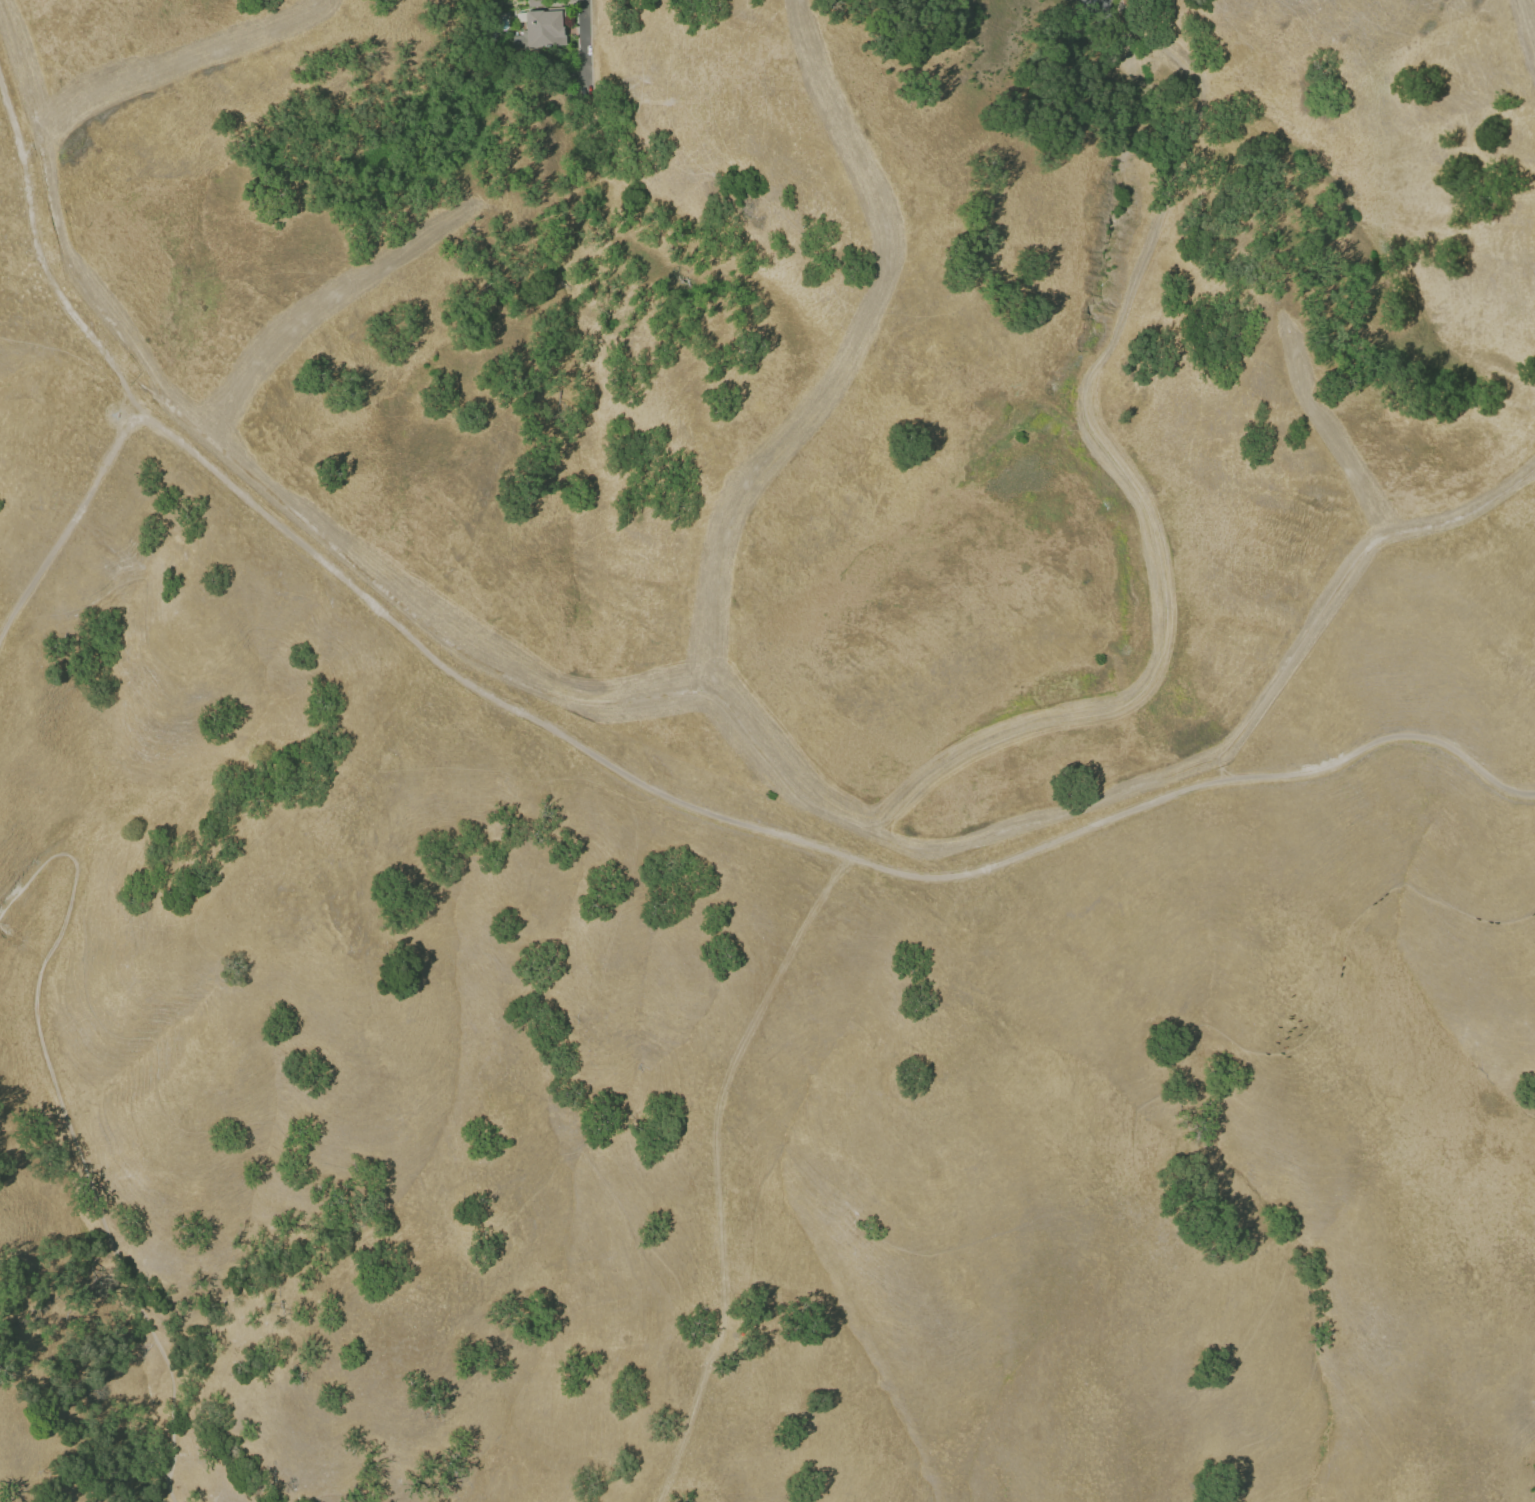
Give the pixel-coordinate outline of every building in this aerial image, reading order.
[(524,11),(525,36),(514,36),(515,49),(564,47),(562,9),(524,11)]
